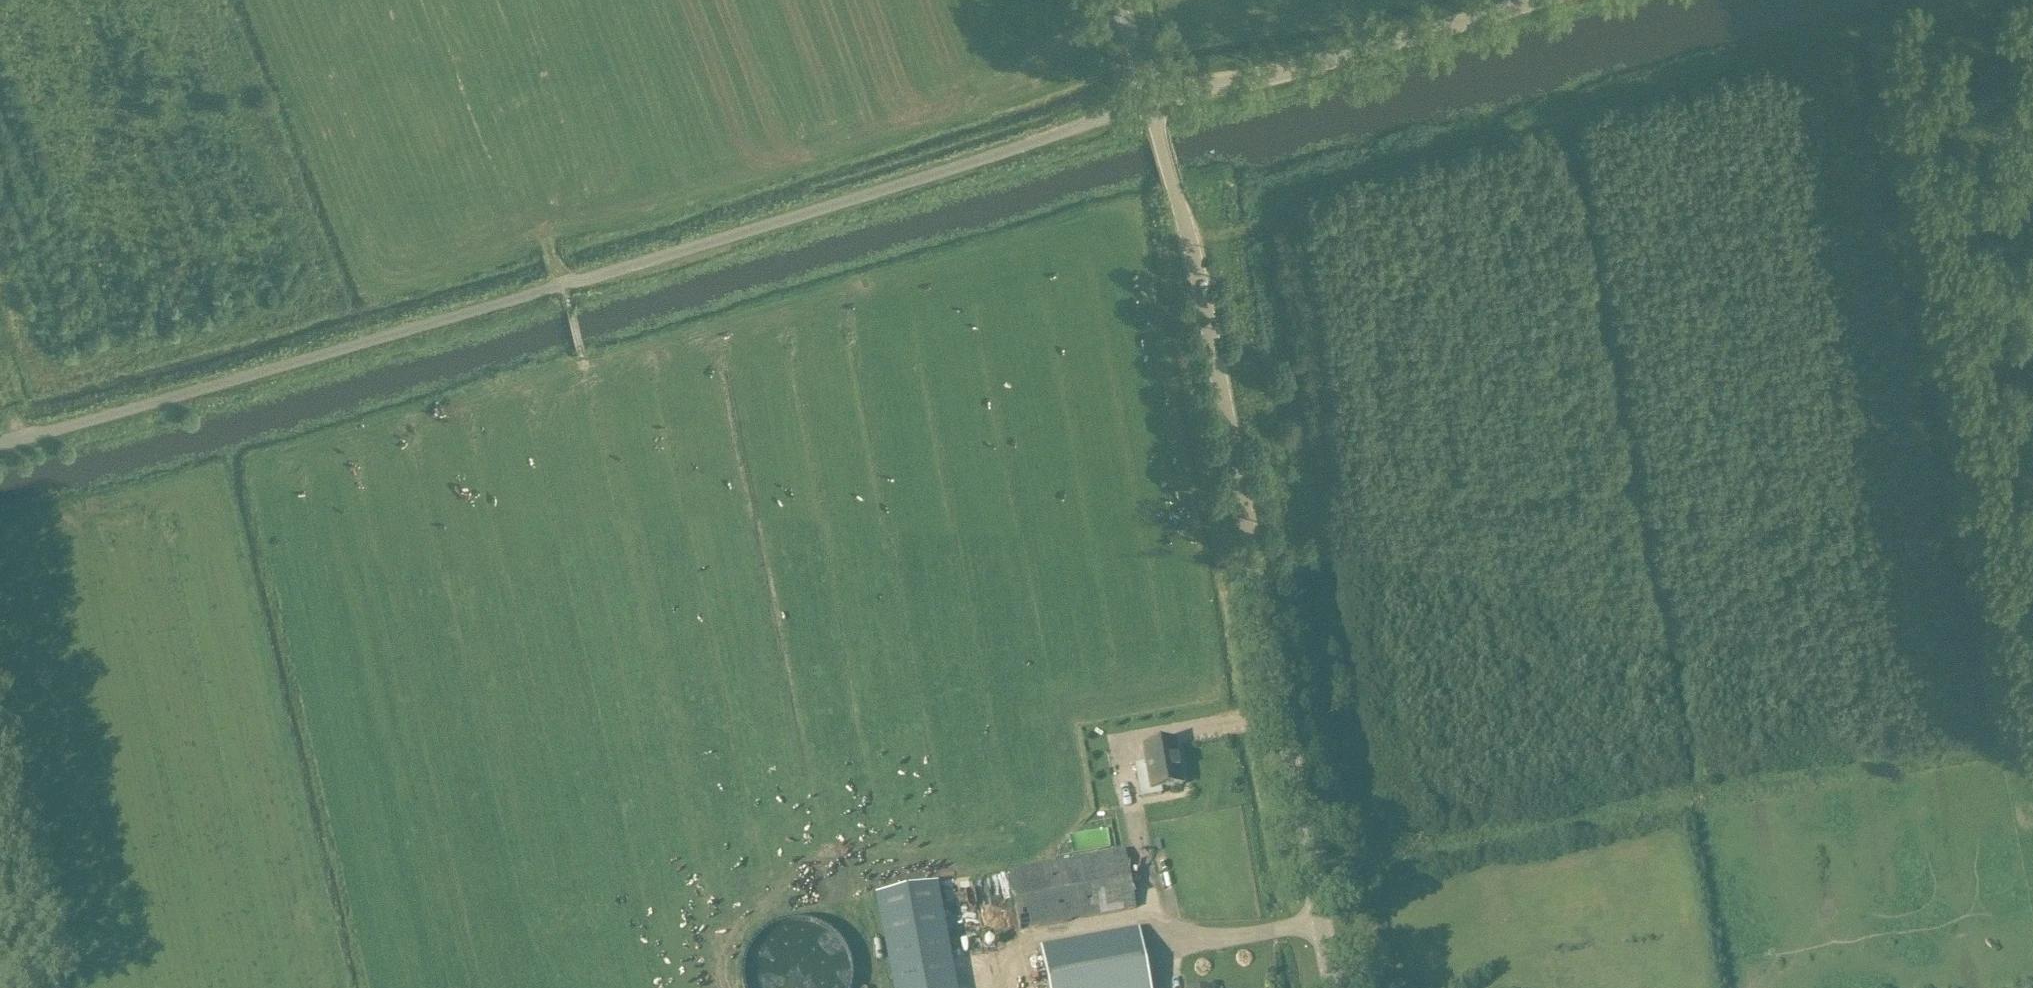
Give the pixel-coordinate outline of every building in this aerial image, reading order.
[(1161,789),(1183,785),(1175,742),(1144,748),(1147,765),(1136,767),(1142,798),(1162,795),(1161,789)] [(1126,851),(1010,873),(1020,930),(1137,909),(1126,851)] [(890,987),(954,987),(939,884),(876,893),(890,987)] [(1140,929),(1042,947),(1050,987),(1151,987),(1140,929)]
